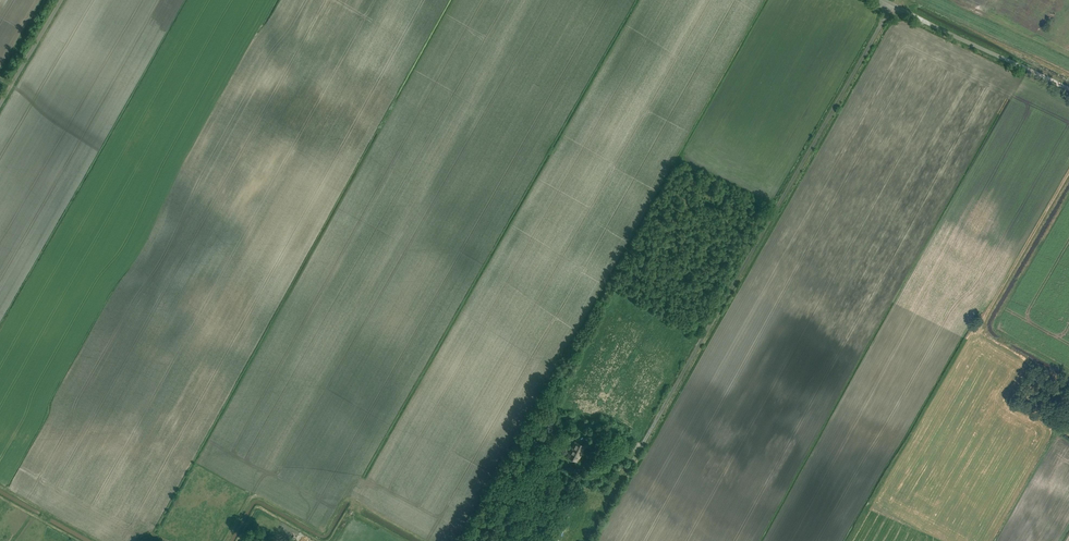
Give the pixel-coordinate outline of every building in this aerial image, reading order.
[(577,462),(585,447),(575,442),(568,457),(577,462)]
